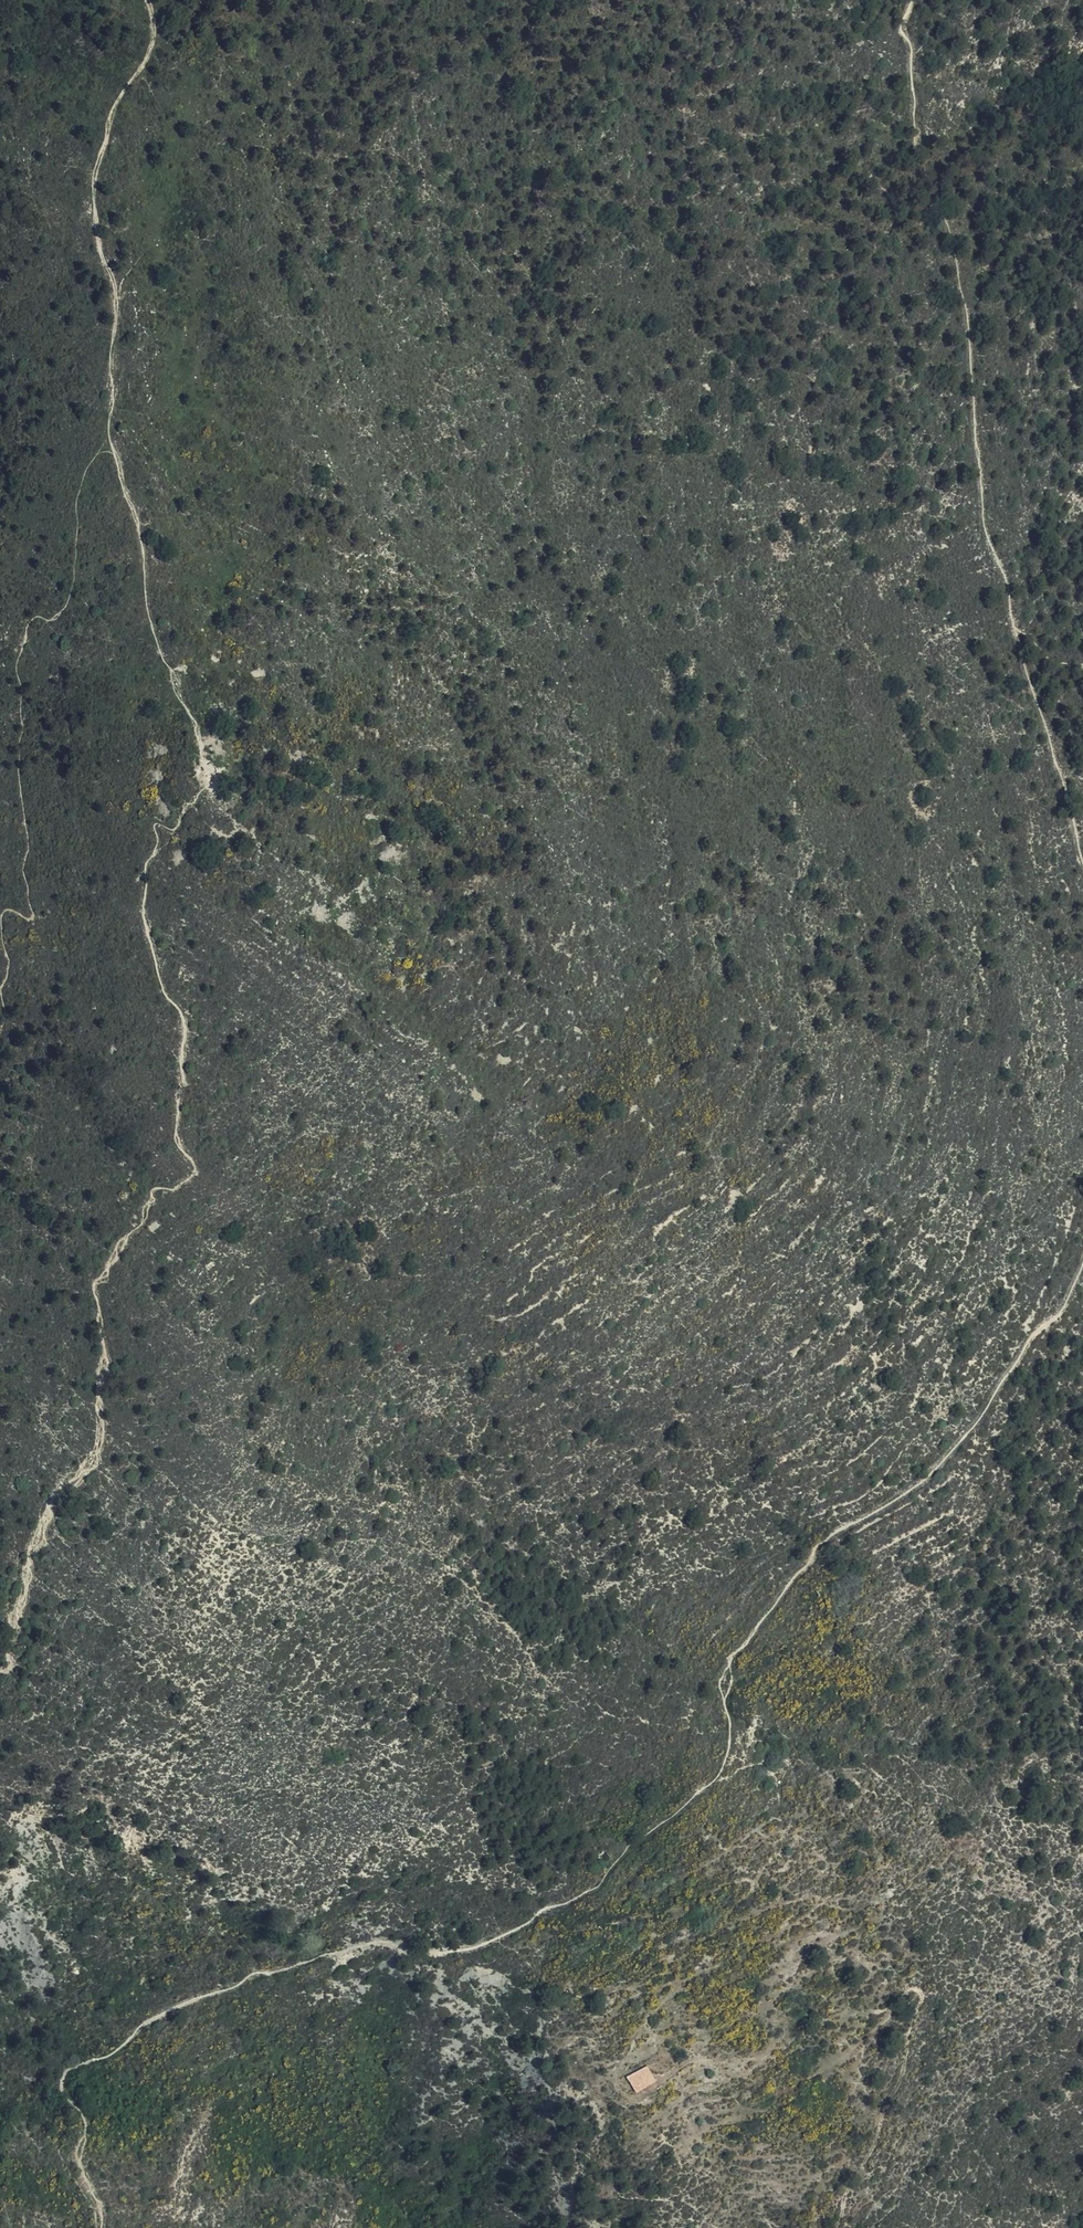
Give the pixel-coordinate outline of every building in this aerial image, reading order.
[(626,2078),(633,2090),(655,2076),(648,2065),(626,2078)]
